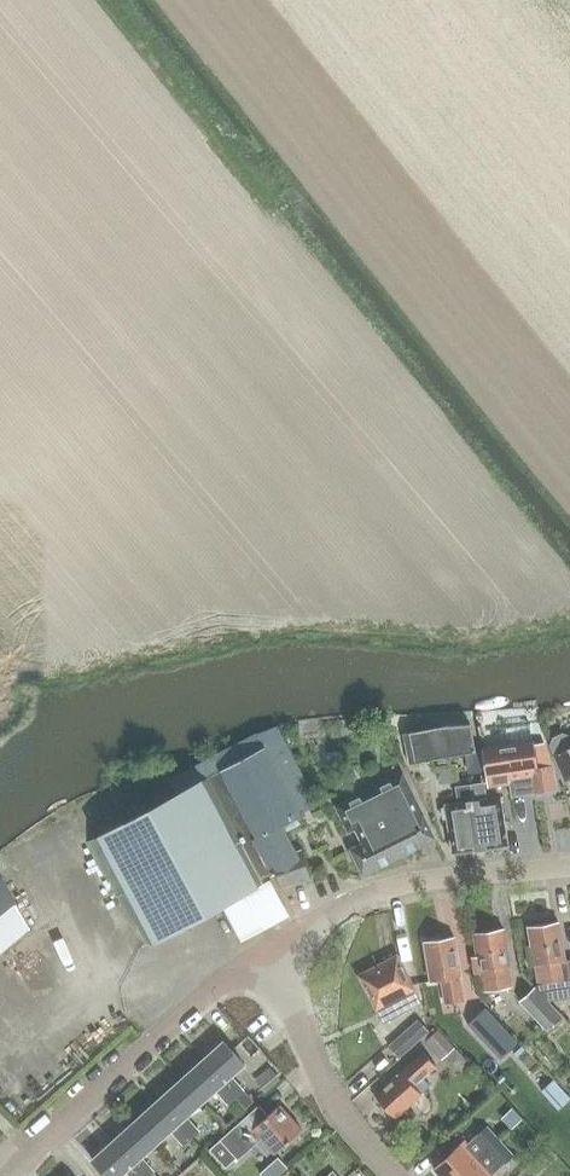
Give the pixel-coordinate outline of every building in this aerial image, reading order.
[(530,722),(500,726),(502,745),(532,741),(530,722)] [(282,825),(299,815),(318,804),(276,724),(257,733),(256,731),(209,756),(271,873),(276,872),(281,887),(310,877),(301,850),(296,852),(282,825)] [(475,751),(470,724),(444,726),(402,735),(408,764),(414,763),(475,751)] [(569,737),(562,734),(553,738),(551,745),(555,754),(566,779),(569,777),(569,739),(569,737)] [(502,745),(480,748),(481,751),(484,770),(485,776),(485,775),(487,786),(508,783),(510,796),(533,793),(555,790),(551,766),(543,744),(533,745),(532,741),(502,745)] [(267,874),(271,873),(209,756),(167,778),(176,795),(132,819),(92,840),(86,843),(131,927),(137,924),(148,944),(188,923),(270,879),(267,874)] [(435,838),(422,813),(400,771),(333,806),(347,834),(350,832),(357,845),(349,849),(362,874),(435,838)] [(480,849),(507,845),(499,796),(485,799),(484,790),(482,789),(476,790),(475,783),(469,784),(480,849)] [(452,853),(480,849),(469,784),(454,786),(456,803),(444,804),(452,853)] [(28,929),(1,874),(0,875),(0,952),(28,929)] [(567,993),(568,1000),(569,999),(569,959),(565,960),(558,922),(527,927),(531,945),(524,946),(528,968),(536,966),(539,983),(535,986),(545,997),(567,993)] [(483,991),(512,986),(509,967),(510,967),(503,928),(473,933),(476,954),(470,955),(473,974),(480,973),(483,991)] [(445,1004),(463,1000),(459,977),(461,976),(454,936),(423,941),(430,982),(441,980),(445,1004)] [(358,975),(376,1008),(414,989),(396,955),(358,975)] [(562,1016),(534,987),(518,1002),(546,1031),(562,1016)] [(484,1007),(467,1024),(500,1058),(518,1042),(484,1007)] [(428,1031),(417,1018),(387,1045),(398,1058),(428,1031)] [(454,1047),(437,1029),(424,1041),(440,1059),(454,1047)] [(230,1076),(243,1064),(223,1041),(201,1061),(234,1098),(235,1097),(237,1095),(242,1090),(230,1076)] [(389,1112),(394,1117),(421,1093),(414,1085),(436,1065),(423,1051),(401,1071),(400,1070),(388,1080),(390,1082),(375,1095),(384,1106),(382,1107),(387,1113),(389,1112)] [(228,1103),(234,1098),(201,1061),(179,1080),(200,1103),(215,1089),(228,1103)] [(279,1078),(272,1070),(257,1083),(264,1090),(279,1078)] [(540,1090),(558,1109),(569,1098),(553,1079),(540,1090)] [(185,1116),(200,1103),(179,1080),(158,1100),(191,1136),(198,1130),(185,1116)] [(237,1095),(235,1097),(245,1108),(253,1101),(242,1090),(237,1095)] [(184,1143),(191,1136),(158,1100),(137,1119),(157,1141),(171,1128),(184,1143)] [(274,1153),(301,1129),(279,1104),(267,1115),(258,1105),(209,1149),(225,1168),(236,1158),(237,1160),(261,1139),(274,1153)] [(157,1141),(137,1119),(115,1138),(149,1175),(157,1175),(153,1171),(154,1170),(141,1156),(157,1141)] [(488,1151),(499,1140),(486,1125),(474,1136),(488,1151)] [(466,1143),(464,1141),(459,1144),(433,1168),(441,1175),(460,1175),(480,1158),(488,1151),(474,1136),(466,1143)] [(115,1138),(93,1158),(109,1175),(119,1175),(127,1169),(134,1175),(149,1175),(115,1138)] [(492,1172),(500,1165),(501,1165),(512,1155),(499,1140),(488,1151),(480,1158),(460,1175),(495,1175),(496,1175),(492,1172)]
